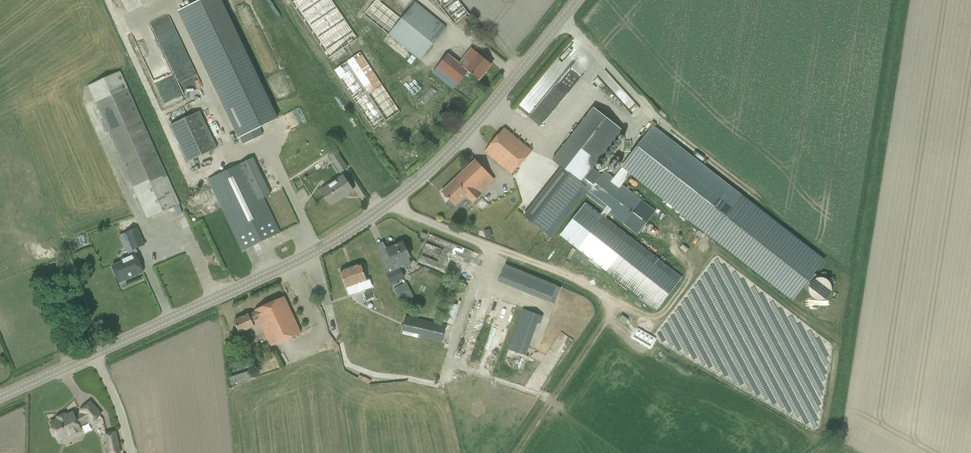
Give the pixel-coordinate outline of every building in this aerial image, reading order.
[(243,145),(262,135),(259,128),(277,119),(220,0),(200,0),(179,10),(243,145)] [(336,58),(345,52),(343,48),(357,39),(331,0),(294,0),(290,3),(327,59),(329,57),(331,61),(336,58)] [(362,15),(387,34),(384,38),(392,44),(406,56),(409,53),(418,61),(446,27),(415,1),(400,17),(381,2),(383,0),(374,0),(362,15)] [(457,0),(433,0),(453,25),(464,16),(467,19),(470,16),(468,13),(457,0)] [(201,89),(182,39),(160,47),(151,24),(133,31),(161,105),(201,89)] [(433,73),(445,83),(453,89),(468,71),(479,80),(491,64),(476,52),(472,48),(465,57),(459,64),(448,55),(433,73)] [(333,70),(373,129),(399,112),(360,52),(333,70)] [(596,76),(629,112),(637,104),(604,69),(596,76)] [(182,212),(120,71),(88,86),(147,219),(173,207),(176,215),(182,212)] [(528,94),(517,107),(528,115),(533,113),(539,118),(538,120),(543,117),(541,113),(542,109),(538,107),(540,100),(546,102),(543,108),(550,104),(556,107),(561,100),(555,98),(550,94),(545,92),(549,87),(546,81),(541,79),(538,82),(536,90),(528,94)] [(410,94),(418,88),(414,82),(406,87),(410,94)] [(420,100),(424,103),(435,91),(431,88),(420,100)] [(579,181),(576,186),(585,193),(586,195),(601,175),(592,168),(622,130),(593,107),(552,160),(561,167),(579,181)] [(169,125),(186,162),(216,148),(199,111),(169,125)] [(652,121),(650,124),(653,126),(620,167),(621,168),(629,174),(710,238),(791,300),(823,259),(655,128),(657,126),(652,121)] [(504,128),(484,151),(512,174),(531,151),(504,128)] [(340,172),(347,168),(336,151),(329,156),(340,172)] [(253,158),(209,179),(220,202),(223,208),(238,241),(243,250),(279,233),(263,199),(270,195),(253,158)] [(489,174),(475,160),(441,192),(455,206),(466,195),(473,202),(480,195),(478,194),(493,179),(488,174),(489,174)] [(550,237),(585,193),(576,186),(579,181),(561,167),(523,216),(550,237)] [(601,175),(586,195),(605,209),(600,214),(604,217),(608,212),(637,234),(655,211),(621,185),(629,174),(621,168),(612,178),(604,171),(601,175)] [(321,190),(329,203),(345,193),(346,195),(353,190),(343,175),(321,190)] [(631,239),(604,217),(600,214),(585,203),(560,235),(577,249),(654,309),(680,277),(652,255),(631,239)] [(144,245),(136,228),(120,235),(120,236),(125,234),(130,246),(125,248),(129,256),(121,259),(122,262),(112,266),(119,282),(143,272),(135,253),(134,254),(133,250),(144,245)] [(491,238),(489,231),(482,233),(485,241),(491,238)] [(429,234),(415,263),(467,288),(481,255),(429,234)] [(381,257),(380,257),(385,274),(387,273),(387,272),(388,274),(400,269),(397,262),(400,261),(409,257),(402,241),(386,249),(388,254),(381,257)] [(366,280),(364,272),(366,270),(363,263),(340,271),(349,295),(372,287),(369,279),(366,280)] [(556,286),(505,265),(498,281),(550,302),(556,286)] [(400,268),(400,269),(388,274),(387,275),(390,283),(404,277),(400,268)] [(406,283),(397,287),(404,301),(413,296),(406,283)] [(234,321),(238,330),(242,340),(250,336),(247,328),(254,325),(252,321),(259,318),(270,345),(300,333),(284,296),(254,310),(255,311),(249,314),(248,314),(234,321)] [(445,322),(455,325),(461,300),(450,298),(445,322)] [(522,309),(508,349),(526,356),(537,323),(540,324),(543,316),(522,309)] [(405,316),(401,333),(441,342),(445,325),(405,316)] [(50,422),(54,432),(59,442),(82,431),(80,427),(88,421),(90,425),(101,416),(90,402),(80,410),(82,412),(75,417),(73,412),(65,416),(64,414),(57,417),(58,419),(50,422)] [(107,443),(103,444),(105,452),(119,452),(115,433),(105,435),(107,443)]
